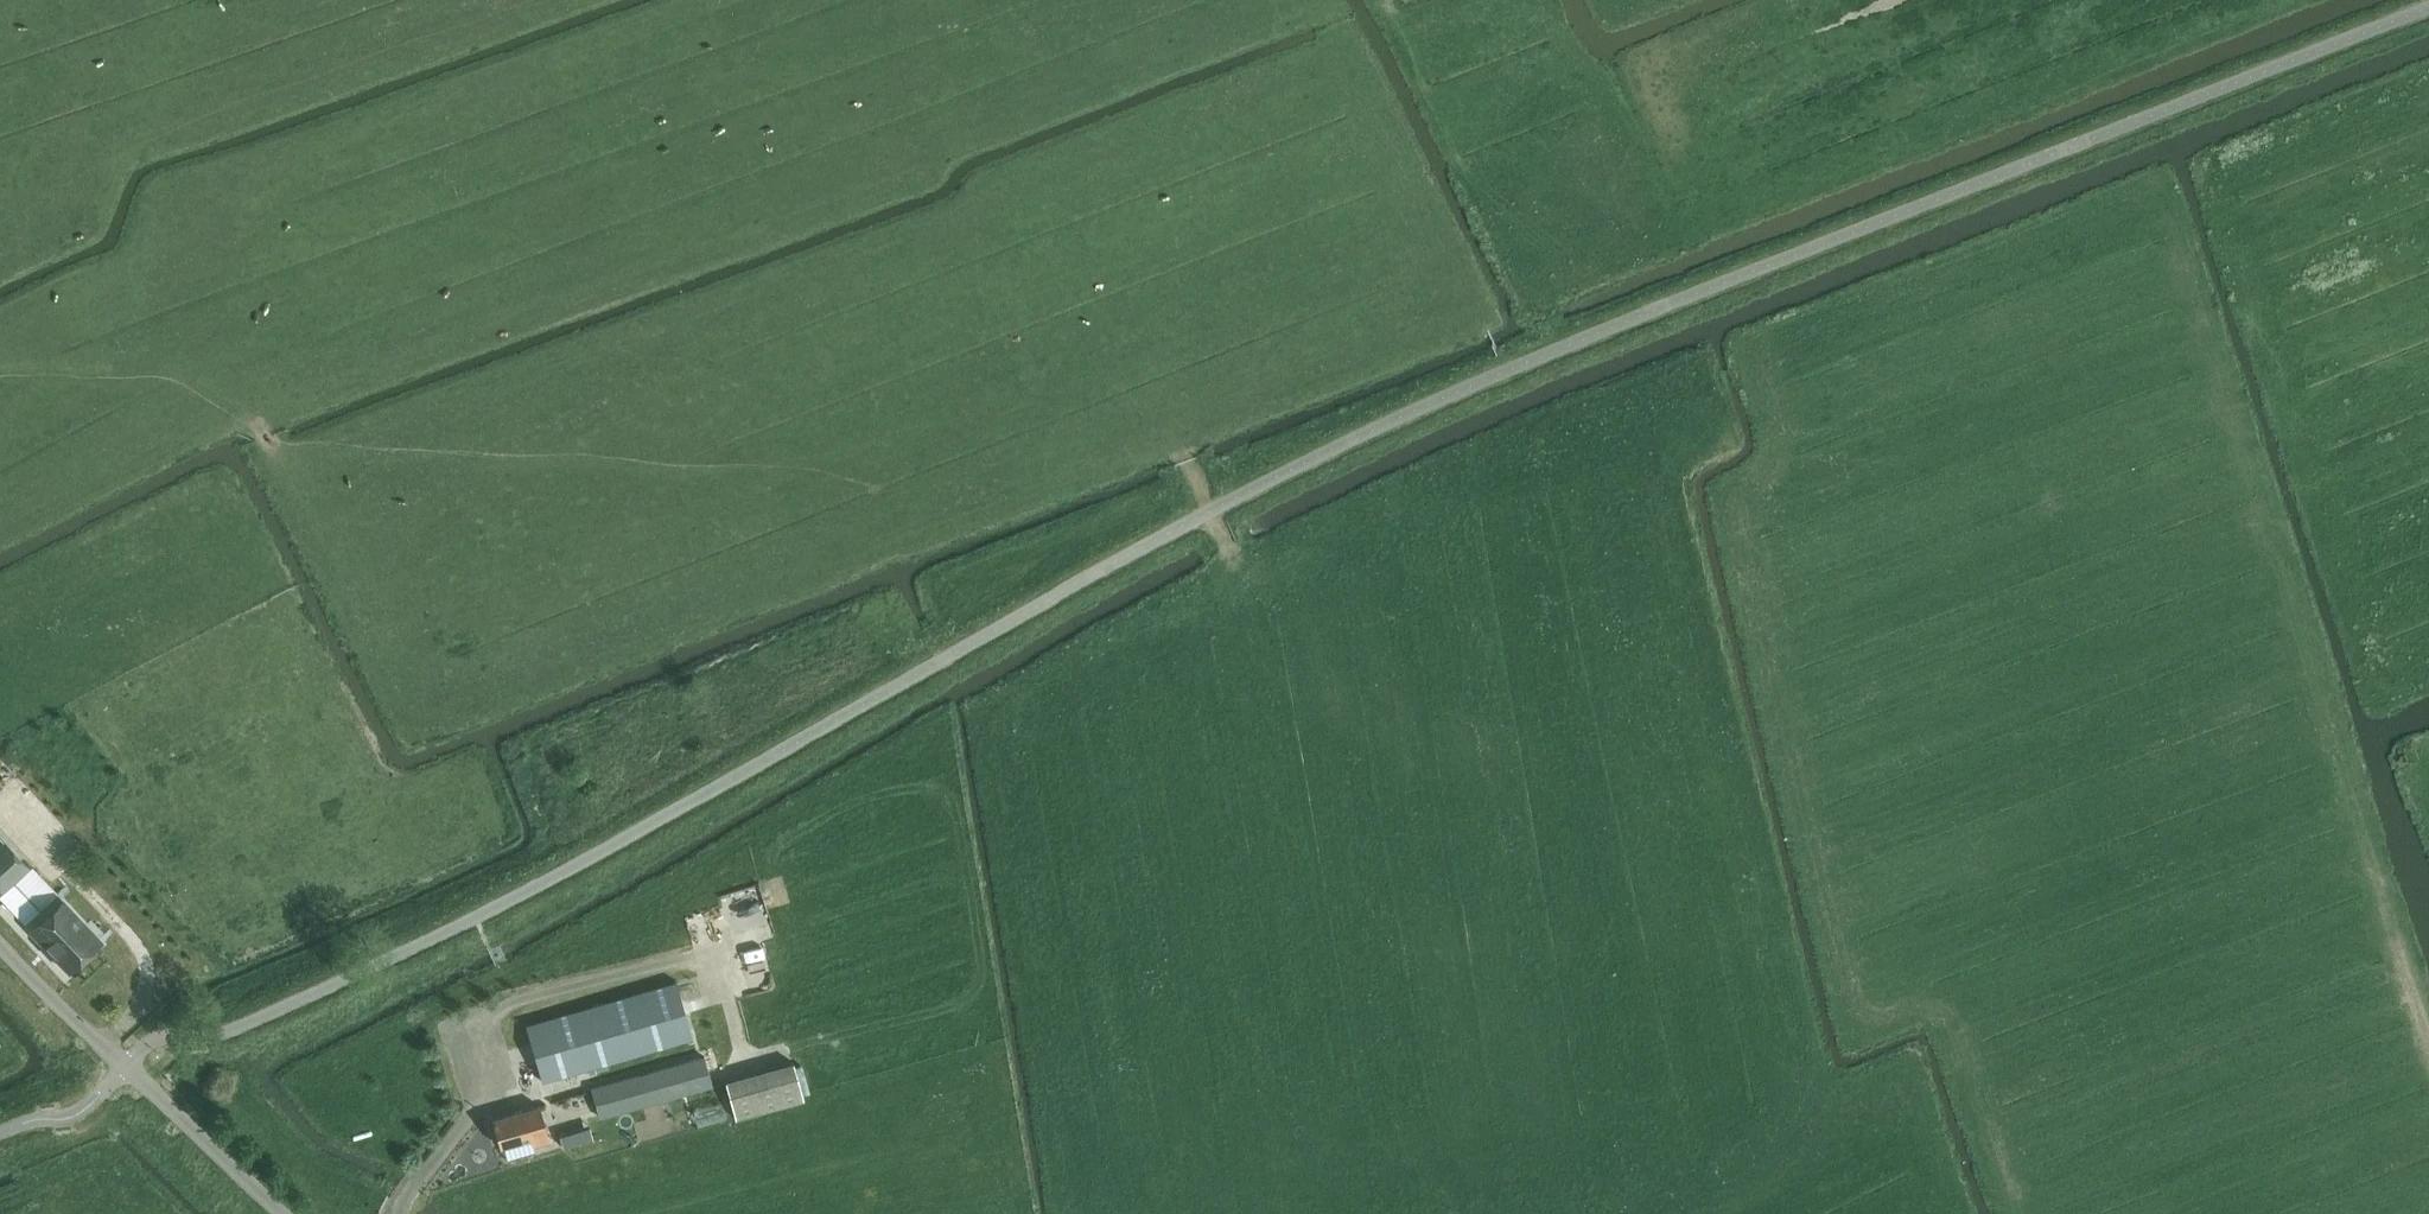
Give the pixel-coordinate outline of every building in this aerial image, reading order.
[(1,888),(24,866),(4,845),(0,849),(0,886),(1,888)] [(35,930),(70,966),(98,940),(63,903),(35,930)] [(676,981),(526,1025),(541,1081),(692,1037),(676,981)] [(600,1116),(656,1101),(712,1085),(704,1056),(647,1072),(592,1088),(600,1116)] [(725,1080),(734,1112),(736,1119),(805,1100),(794,1061),(725,1080)] [(499,1145),(531,1136),(533,1146),(550,1141),(539,1105),(492,1119),(499,1145)] [(570,1131),(559,1134),(564,1149),(575,1145),(570,1131)]
